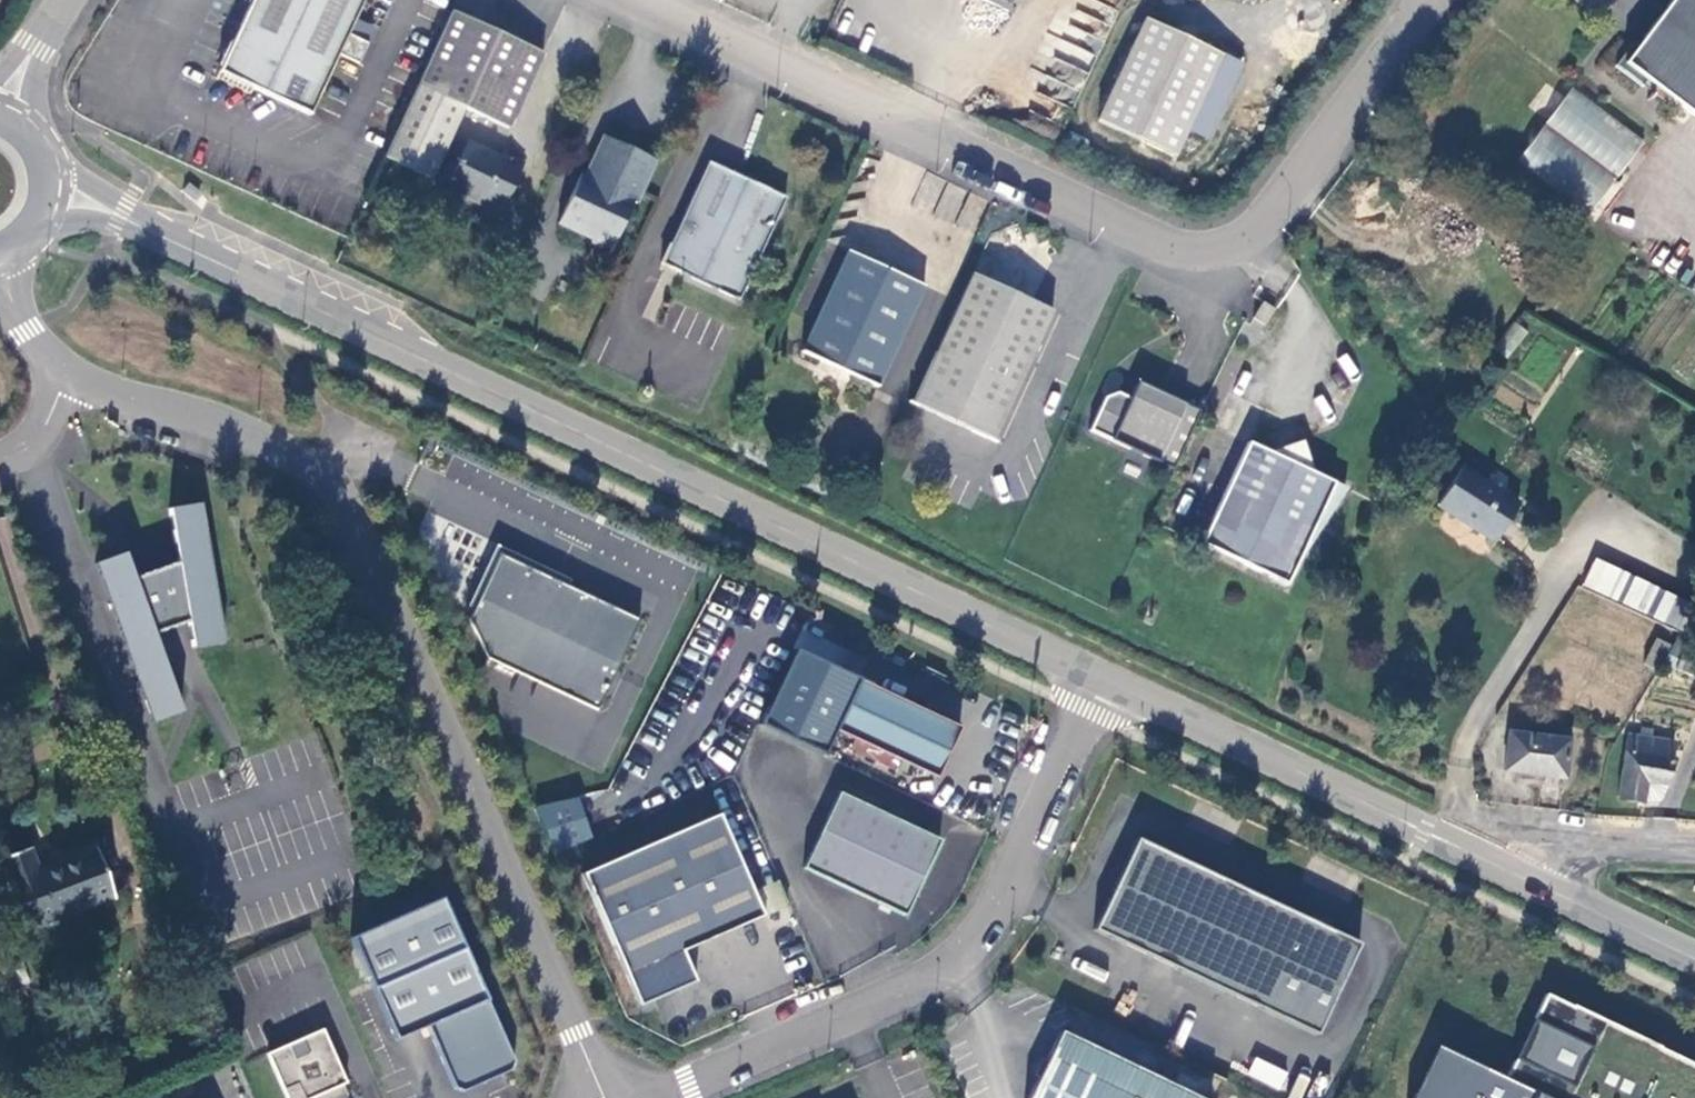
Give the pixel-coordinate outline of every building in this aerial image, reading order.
[(214,81),(251,99),(254,92),(306,117),(337,56),(356,65),(365,45),(346,36),(363,0),(253,0),(214,81)] [(1005,18),(1013,0),(967,0),(1005,18)] [(1694,117),(1694,0),(1674,0),(1637,48),(1632,45),(1628,50),(1616,67),(1644,87),(1648,81),(1694,117)] [(540,54),(449,12),(382,158),(427,178),(460,109),(506,128),(540,54)] [(1144,20),(1097,124),(1172,158),(1185,132),(1220,55),(1144,20)] [(1241,64),(1220,55),(1185,132),(1205,141),(1241,64)] [(1574,88),(1518,163),(1590,216),(1645,142),(1574,88)] [(657,164),(645,159),(642,165),(623,156),(626,150),(604,139),(586,176),(582,175),(559,226),(612,250),(634,204),(637,206),(657,164)] [(464,143),(444,186),(478,202),(480,197),(501,206),(521,165),(500,155),(496,161),(485,156),(486,153),(464,143)] [(645,159),(626,150),(623,156),(642,165),(645,159)] [(707,168),(659,271),(736,307),(786,205),(707,168)] [(924,294),(849,259),(803,362),(878,396),(924,294)] [(970,282),(914,411),(995,448),(1053,317),(1027,306),(1026,307),(970,282)] [(1261,306),(1252,321),(1262,328),(1272,312),(1261,306)] [(1089,436),(1172,475),(1199,416),(1138,387),(1129,404),(1117,399),(1104,403),(1089,436)] [(1248,447),(1213,525),(1233,534),(1244,568),(1288,590),(1301,561),(1345,492),(1313,477),(1302,447),(1271,457),(1248,447)] [(1466,473),(1441,511),(1497,545),(1522,509),(1466,473)] [(169,515),(178,567),(160,575),(134,582),(122,558),(94,570),(154,729),(183,720),(157,634),(187,623),(194,655),(224,647),(200,510),(169,515)] [(1202,548),(1244,568),(1233,534),(1213,525),(1202,548)] [(468,619),(486,659),(596,711),(639,620),(499,554),(468,619)] [(1694,622),(1694,607),(1599,564),(1586,590),(1660,622),(1678,630),(1689,634),(1694,622)] [(1657,672),(1678,630),(1660,622),(1653,637),(1657,639),(1643,666),(1657,672)] [(1683,673),(1694,677),(1694,643),(1683,673)] [(959,729),(858,681),(835,732),(935,779),(959,729)] [(1627,736),(1617,799),(1632,801),(1660,804),(1668,786),(1674,742),(1652,738),(1653,731),(1641,729),(1639,737),(1627,736)] [(1569,741),(1510,733),(1506,771),(1564,778),(1569,741)] [(577,793),(536,809),(553,854),(594,838),(577,793)] [(837,794),(802,869),(903,917),(939,842),(837,794)] [(580,874),(637,1007),(694,983),(681,951),(762,917),(718,816),(580,874)] [(1135,840),(1091,931),(1315,1037),(1359,946),(1135,840)] [(24,932),(114,897),(96,850),(37,871),(29,850),(0,861),(0,871),(24,932)] [(441,898),(348,938),(394,1042),(426,1028),(453,1089),(461,1092),(509,1071),(513,1062),(441,898)] [(1658,1051),(1658,1050),(1571,1009),(1571,1010),(1544,997),(1532,1022),(1531,1022),(1512,1061),(1513,1062),(1505,1080),(1535,1094),(1533,1097),(1694,1097),(1694,1068),(1658,1051)] [(345,1095),(341,1084),(345,1083),(321,1029),(265,1053),(285,1097),(344,1097),(345,1095)] [(1028,1097),(1198,1097),(1060,1032),(1028,1097)] [(1255,1056),(1246,1074),(1280,1091),(1290,1073),(1255,1056)]
